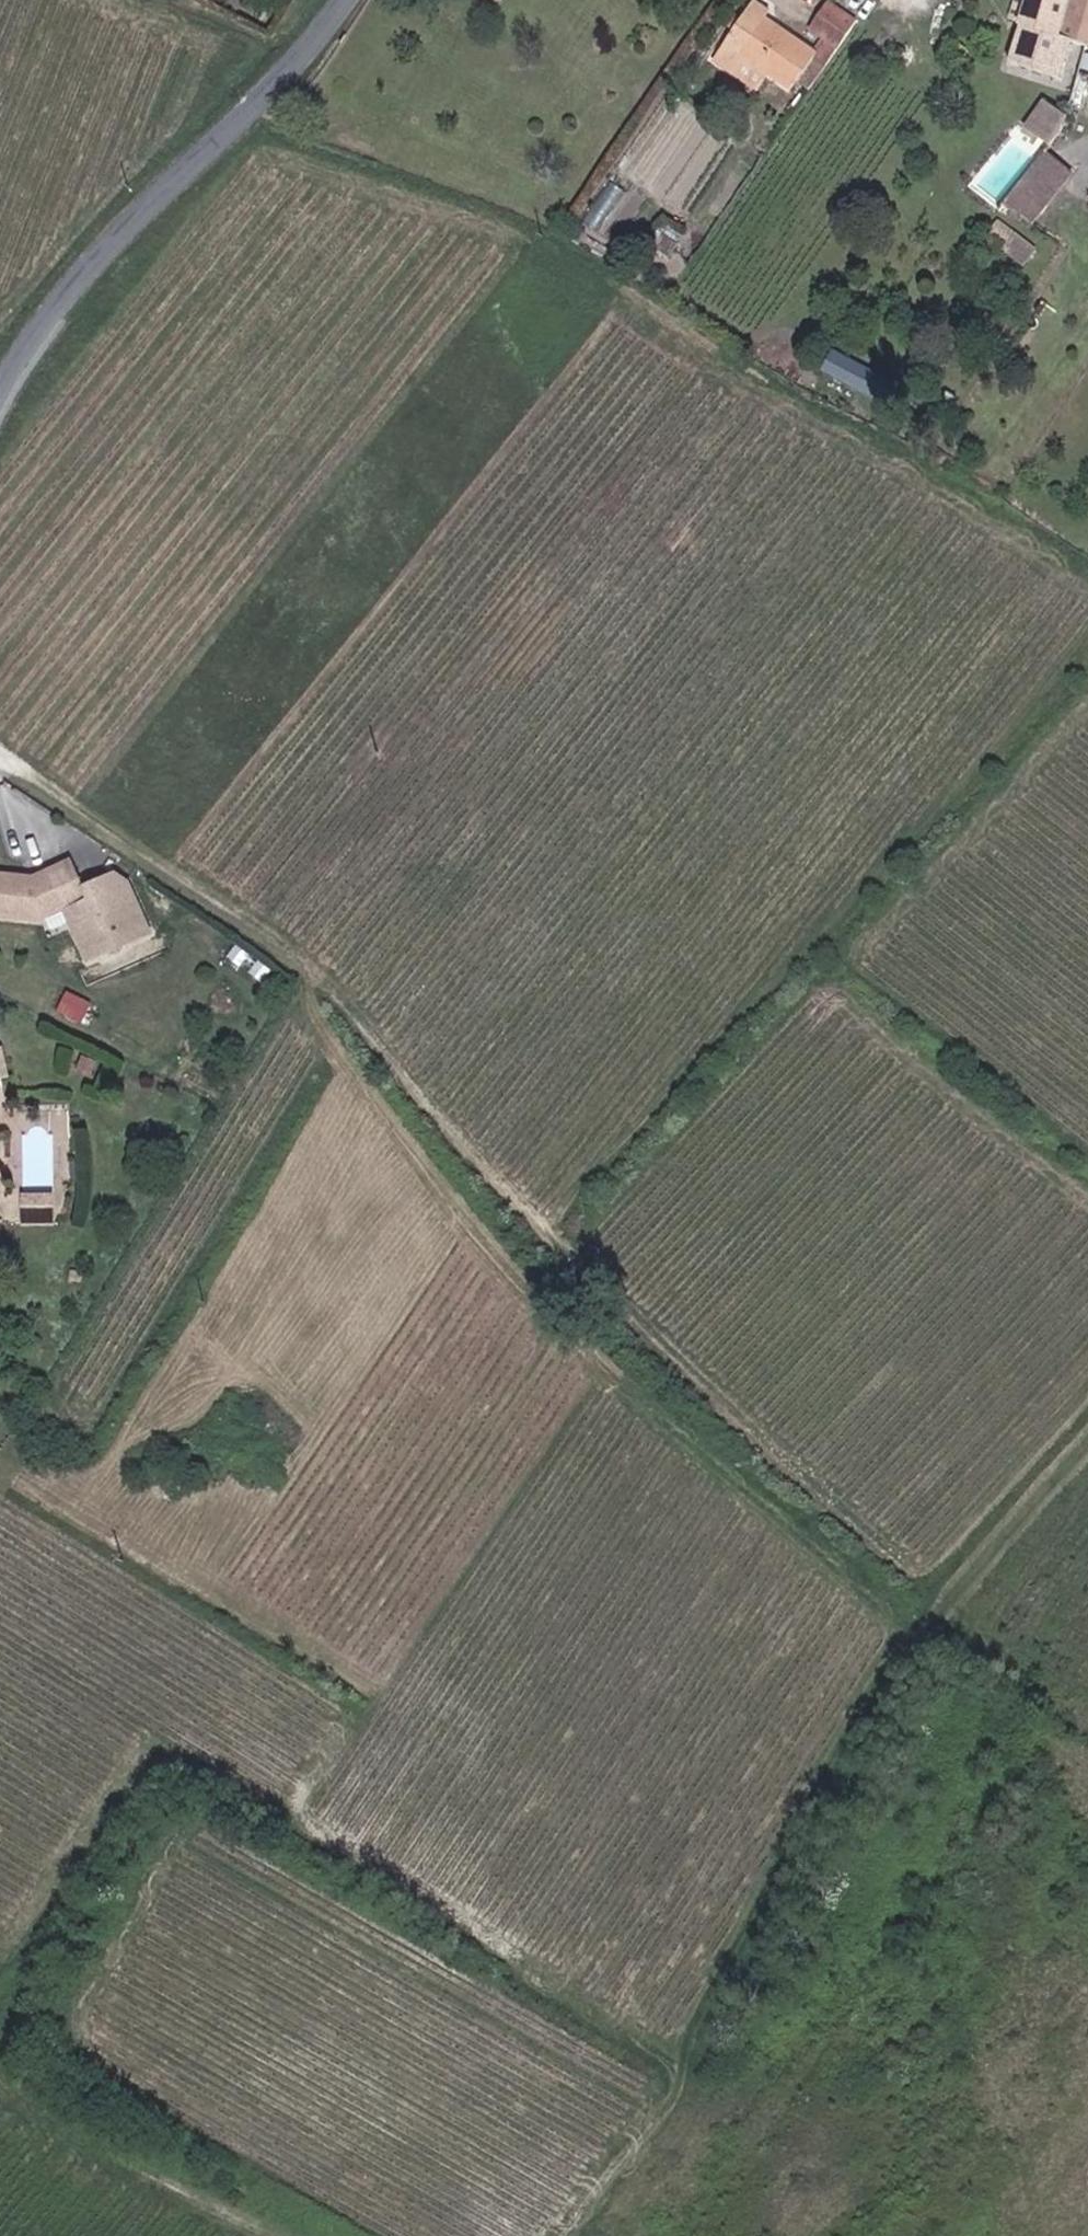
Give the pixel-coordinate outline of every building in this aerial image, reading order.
[(729,28),(773,57),(801,76),(812,59),(825,39),(773,5),(776,0),(749,0),(729,28)] [(851,0),(836,0),(824,19),(834,26),(851,0)] [(834,26),(848,35),(871,2),(866,0),(851,0),(834,26)] [(1059,22),(1065,2),(1076,3),(1077,0),(1024,0),(1019,14),(1059,22)] [(1076,3),(1065,2),(1059,22),(1065,23),(1087,32),(1087,0),(1077,0),(1076,3)] [(848,35),(834,26),(825,39),(812,59),(825,67),(848,35)] [(773,57),(729,28),(720,41),(764,70),(773,57)] [(1039,116),(1014,150),(1030,162),(1055,127),(1039,116)] [(1030,169),(1011,207),(1040,222),(1059,183),(1030,169)] [(0,852),(0,894),(28,898),(52,886),(76,936),(137,906),(116,858),(103,849),(72,864),(59,836),(23,854),(0,852)] [(21,1218),(56,1222),(59,1192),(24,1189),(21,1218)]
